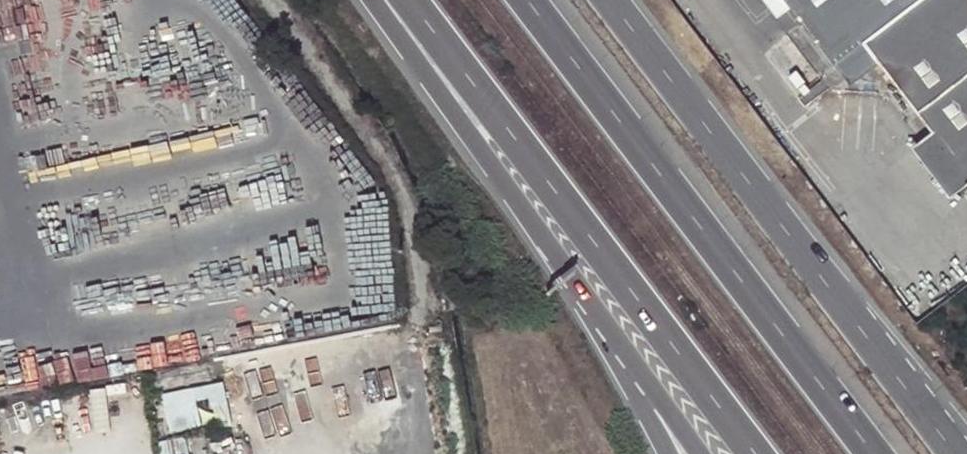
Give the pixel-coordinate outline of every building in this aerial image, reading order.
[(835,66),(865,43),(966,180),(966,0),(785,0),(835,66)]
